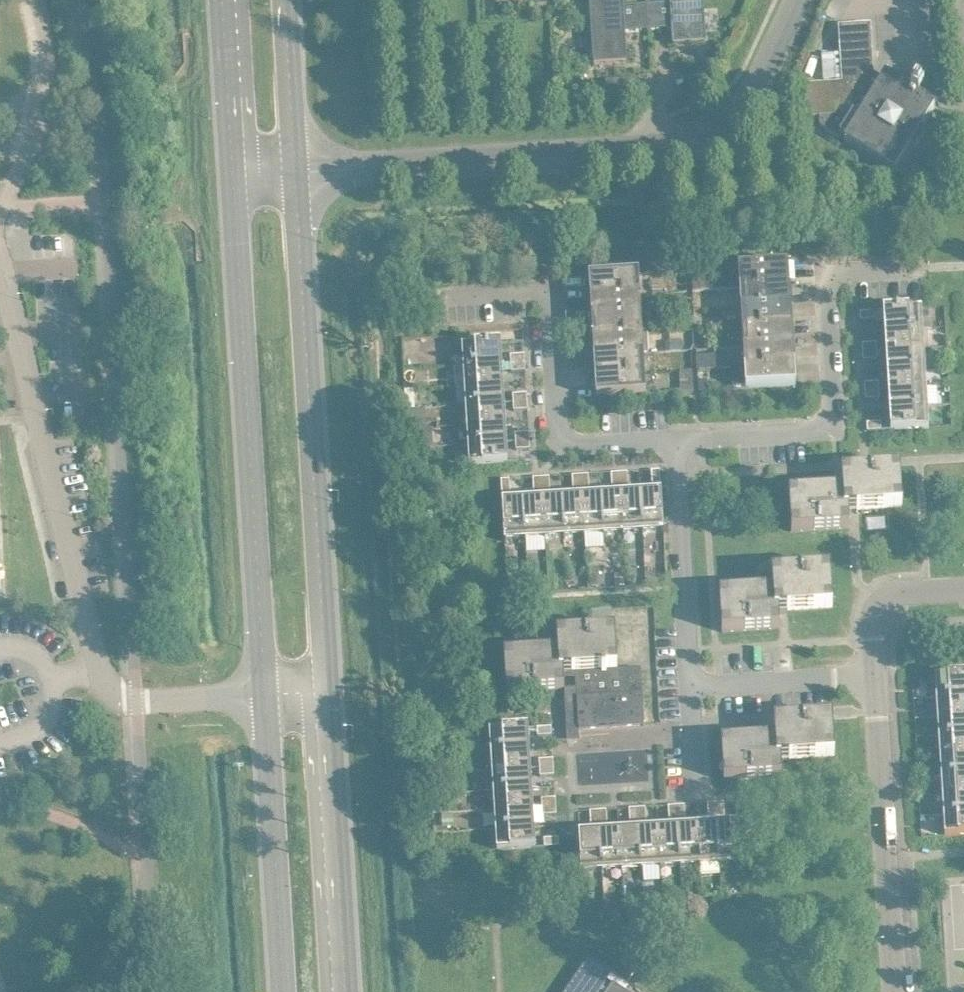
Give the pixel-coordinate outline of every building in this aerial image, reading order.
[(599,61),(599,62),(631,60),(631,59),(630,59),(628,29),(653,28),(652,3),(627,5),(627,0),(596,0),(599,61)] [(652,3),(653,28),(677,26),(678,41),(678,42),(710,40),(710,39),(709,39),(707,0),(676,0),(676,2),(652,3)] [(846,80),(809,82),(811,114),(899,169),(915,144),(919,147),(930,131),(925,127),(940,102),(924,93),(928,85),(920,80),(916,87),(890,71),(886,77),(876,71),(878,68),(875,21),(843,23),(844,52),(846,77),(846,80)] [(844,52),(826,53),(827,78),(846,77),(844,52)] [(748,264),(749,285),(793,283),(792,263),(793,263),(793,262),(748,264)] [(720,266),(696,267),(697,288),(722,287),(720,266)] [(594,275),(595,295),(640,292),(639,271),(593,274),(593,275),(594,275)] [(667,277),(656,278),(657,288),(667,288),(667,277)] [(749,285),(750,305),(794,302),(793,283),(749,285)] [(595,295),(597,314),(641,311),(640,292),(595,295)] [(750,305),(751,325),(795,322),(794,302),(750,305)] [(889,328),(927,326),(927,325),(926,325),(924,307),(926,306),(926,305),(888,307),(888,309),(890,309),(891,327),(889,328)] [(864,309),(865,312),(865,317),(879,317),(879,308),(864,309)] [(597,314),(598,334),(642,331),(641,311),(597,314)] [(751,325),(752,344),(797,342),(795,322),(751,325)] [(890,347),(890,348),(929,345),(927,345),(926,327),(928,326),(927,326),(889,328),(889,329),(891,329),(892,347),(890,347)] [(598,334),(599,354),(643,351),(642,331),(598,334)] [(685,338),(670,339),(670,349),(686,348),(685,338)] [(468,363),(506,361),(506,360),(504,360),(503,342),(505,342),(505,340),(466,343),(466,344),(468,344),(470,363),(468,363)] [(866,341),(867,349),(881,348),(881,340),(866,341)] [(752,344),(754,364),(798,362),(797,342),(752,344)] [(891,367),(930,365),(930,364),(928,364),(927,346),(929,346),(929,345),(890,348),(892,348),(893,367),(891,367)] [(881,348),(867,349),(867,357),(882,357),(881,348)] [(515,352),(515,360),(530,360),(529,351),(515,352)] [(599,354),(600,374),(645,371),(643,351),(599,354)] [(721,352),(701,353),(702,367),(722,365),(721,352)] [(530,360),(515,360),(516,369),(530,368),(530,360)] [(469,382),(469,383),(507,381),(507,380),(506,380),(504,362),(506,362),(506,361),(468,363),(468,364),(470,364),(471,382),(469,382)] [(798,362),(754,364),(755,385),(800,382),(800,381),(799,381),(798,362)] [(892,386),(893,387),(931,385),(931,384),(929,384),(928,366),(930,366),(930,365),(891,367),(891,368),(893,368),(894,386),(892,386)] [(697,368),(684,368),(685,389),(698,388),(697,368)] [(645,371),(600,374),(601,393),(601,394),(646,392),(645,371)] [(712,377),(703,377),(703,388),(712,388),(712,377)] [(869,380),(869,388),(883,387),(883,379),(869,380)] [(470,402),(470,403),(509,400),(509,399),(507,400),(506,381),(508,381),(507,381),(469,383),(469,384),(471,384),(472,402),(470,402)] [(894,406),(932,404),(932,403),(930,404),(929,385),(931,385),(893,387),(893,388),(894,387),(896,406),(894,406)] [(419,387),(409,387),(410,406),(420,406),(419,387)] [(883,387),(869,388),(870,397),(884,396),(883,387)] [(517,391),(518,400),(532,399),(531,390),(517,391)] [(532,399),(518,400),(518,408),(532,407),(532,399)] [(471,421),(471,422),(510,420),(510,419),(508,419),(507,401),(509,401),(509,400),(470,403),(472,403),(473,421),(471,421)] [(932,404),(894,406),(894,407),(896,407),(897,426),(895,426),(895,427),(933,425),(933,424),(931,424),(930,405),(932,405),(932,404)] [(420,406),(410,406),(412,426),(425,425),(423,405),(420,406)] [(871,420),(872,429),(886,428),(885,419),(871,420)] [(473,441),(473,442),(511,439),(509,439),(508,420),(510,420),(471,422),(471,423),(473,423),(474,441),(473,441)] [(425,425),(412,426),(413,445),(429,444),(428,425),(425,425)] [(520,430),(520,439),(534,438),(534,430),(520,430)] [(534,438),(520,439),(521,447),(535,446),(534,438)] [(511,439),(473,442),(475,442),(476,461),(474,461),(474,462),(512,460),(512,459),(510,459),(509,440),(511,440),(511,439)] [(665,481),(664,467),(656,468),(657,482),(665,481)] [(901,505),(898,468),(898,467),(846,470),(847,487),(799,490),(802,528),(854,525),(853,508),(901,505)] [(632,469),(624,470),(625,484),(633,483),(632,469)] [(625,484),(624,470),(616,470),(617,484),(625,484)] [(586,486),(585,472),(577,473),(578,487),(586,486)] [(593,472),(585,472),(586,486),(594,486),(593,472)] [(547,489),(546,474),(538,475),(538,489),(547,489)] [(554,474),(546,474),(547,489),(555,488),(554,474)] [(506,477),(507,491),(515,491),(514,476),(506,477)] [(646,492),(645,492),(647,530),(648,530),(648,528),(667,527),(667,529),(668,529),(666,491),(664,491),(664,493),(646,494),(646,492)] [(626,493),(625,493),(628,532),(628,530),(647,528),(647,530),(645,492),(644,492),(645,494),(626,495),(626,493)] [(607,494),(606,494),(608,533),(609,533),(609,531),(627,530),(627,532),(628,532),(625,493),(625,495),(607,496),(607,494)] [(587,495),(586,495),(589,534),(589,532),(608,531),(608,533),(606,494),(605,494),(605,496),(587,497),(587,495)] [(567,497),(569,535),(570,535),(570,533),(588,532),(588,534),(589,534),(586,495),(586,496),(586,497),(568,499),(567,497)] [(548,498),(547,498),(550,536),(550,534),(568,533),(569,535),(567,497),(566,497),(566,499),(548,500),(548,498)] [(528,499),(530,537),(531,537),(531,536),(549,534),(549,536),(550,536),(547,498),(547,500),(528,501),(528,499)] [(530,537),(528,499),(527,499),(527,501),(508,502),(508,500),(507,500),(509,539),(511,539),(511,537),(529,536),(529,538),(530,537)] [(831,606),(831,604),(829,567),(777,571),(778,587),(730,590),(732,629),(784,625),(783,609),(831,606)] [(542,572),(532,573),(533,583),(543,583),(542,572)] [(628,572),(619,573),(620,585),(629,584),(628,572)] [(606,573),(595,574),(595,583),(607,582),(606,573)] [(596,607),(598,630),(613,629),(614,629),(613,606),(596,607)] [(568,670),(579,670),(616,667),(613,629),(561,632),(562,649),(514,652),(517,690),(569,687),(568,670)] [(645,666),(616,667),(579,670),(580,686),(587,685),(588,694),(581,694),(583,726),(585,726),(584,726),(647,722),(649,722),(647,687),(646,687),(645,666)] [(941,695),(963,693),(963,673),(940,674),(940,675),(942,675),(943,694),(941,694),(941,695)] [(942,714),(963,713),(963,693),(941,695),(941,696),(943,695),(944,714),(942,714)] [(943,734),(963,733),(963,713),(942,714),(942,715),(944,715),(945,733),(943,733),(943,734)] [(785,757),(833,754),(831,716),(779,719),(780,736),(732,739),(734,777),(786,774),(785,757)] [(556,733),(556,724),(541,725),(542,733),(556,733)] [(495,748),(534,746),(534,745),(532,745),(531,727),(533,727),(532,726),(494,728),(494,729),(496,729),(497,748),(495,748)] [(944,754),(963,752),(963,733),(943,734),(943,735),(945,735),(946,753),(944,753),(944,754)] [(496,767),(496,768),(535,765),(533,765),(532,747),(534,747),(534,746),(495,748),(495,749),(497,749),(498,767),(496,767)] [(946,773),(963,772),(963,752),(944,754),(946,754),(948,772),(946,773)] [(543,757),(544,765),(558,764),(558,756),(543,757)] [(558,764),(544,765),(545,773),(559,772),(558,764)] [(498,787),(536,785),(536,784),(534,785),(533,766),(535,766),(535,765),(496,768),(496,769),(498,768),(500,787),(498,787)] [(947,793),(963,792),(963,772),(946,773),(946,774),(948,774),(949,792),(947,792),(947,793)] [(499,806),(499,807),(537,805),(537,804),(535,804),(534,786),(536,786),(536,785),(498,787),(498,788),(500,788),(501,806),(499,806)] [(948,812),(963,811),(963,792),(947,793),(949,793),(950,812),(948,812)] [(546,796),(546,804),(561,803),(560,795),(546,796)] [(721,815),(720,800),(712,801),(713,815),(721,815)] [(728,800),(720,800),(721,815),(729,814),(728,800)] [(689,802),(681,803),(682,817),(690,817),(689,802)] [(561,803),(546,804),(547,812),(561,811),(561,803)] [(682,817),(681,803),(673,803),(674,818),(682,817)] [(500,826),(500,827),(539,824),(537,824),(536,805),(537,805),(499,807),(499,808),(501,808),(502,826),(500,826)] [(643,820),(642,805),(634,806),(634,820),(643,820)] [(650,805),(642,805),(643,820),(651,819),(650,805)] [(611,807),(603,808),(604,822),(612,821),(611,807)] [(604,822),(603,808),(594,808),(595,822),(604,822)] [(948,812),(948,813),(950,813),(951,831),(949,832),(949,833),(963,832),(963,811),(948,812)] [(722,824),(721,824),(724,862),(725,862),(724,860),(743,859),(743,861),(745,861),(742,822),(741,822),(741,824),(722,825),(722,824)] [(539,824),(500,827),(502,827),(503,846),(501,846),(501,847),(540,845),(540,843),(538,844),(537,825),(539,825),(539,824)] [(702,825),(704,863),(705,863),(705,861),(723,860),(723,862),(724,862),(721,824),(721,826),(703,827),(702,825)] [(683,826),(682,826),(685,865),(685,863),(704,861),(704,863),(702,825),(701,825),(701,827),(683,828),(683,826)] [(663,827),(665,866),(666,866),(666,864),(684,863),(684,865),(685,865),(682,826),(682,828),(663,829),(663,827)] [(644,828),(643,829),(646,867),(646,865),(664,864),(665,866),(663,827),(662,827),(662,829),(644,830),(644,828)] [(624,830),(626,868),(627,868),(627,866),(645,865),(645,867),(646,867),(643,829),(643,830),(624,832),(624,830)] [(605,831),(604,831),(607,870),(607,869),(607,868),(625,866),(625,868),(626,868),(624,830),(623,830),(623,832),(605,833),(605,831)] [(607,870),(604,831),(603,831),(604,833),(585,834),(585,832),(583,832),(586,871),(587,871),(587,869),(606,868),(606,870),(607,870)] [(548,836),(549,844),(563,843),(563,835),(548,836)] [(612,978),(616,972),(593,956),(568,991),(632,991),(612,978)]
